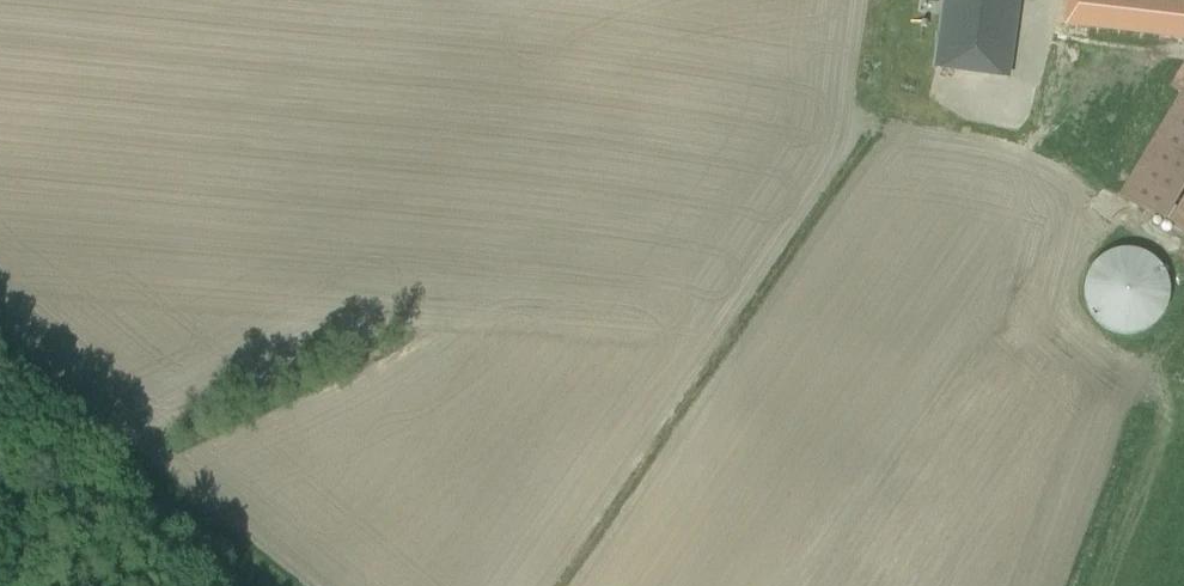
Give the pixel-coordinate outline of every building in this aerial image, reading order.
[(1006,77),(1017,0),(946,0),(938,71),(1006,77)] [(1183,43),(1183,0),(1066,0),(1062,29),(1183,43)] [(1183,232),(1183,64),(1170,88),(1180,94),(1175,102),(1121,194),(1183,232)] [(1082,290),(1082,294),(1082,298),(1082,302),(1083,306),(1085,310),(1086,313),(1088,317),(1090,320),(1093,323),(1096,326),(1099,328),(1102,331),(1105,333),(1109,334),(1113,336),(1117,337),(1121,337),(1125,337),(1129,337),(1132,337),(1136,336),(1139,335),(1143,334),(1146,332),(1149,330),(1152,328),(1155,326),(1157,323),(1159,321),(1161,318),(1163,315),(1165,311),(1166,308),(1167,305),(1168,301),(1168,298),(1169,294),(1168,290),(1168,286),(1167,283),(1166,279),(1165,276),(1163,272),(1161,269),(1158,266),(1156,263),(1153,261),(1150,258),(1147,256),(1144,255),(1140,253),(1137,252),(1133,251),(1129,251),(1125,251),(1122,251),(1118,251),(1114,252),(1111,253),(1107,254),(1104,256),(1100,258),(1097,260),(1095,263),(1092,266),(1090,269),(1088,272),(1086,275),(1084,279),(1083,283),(1082,286),(1082,290)]
